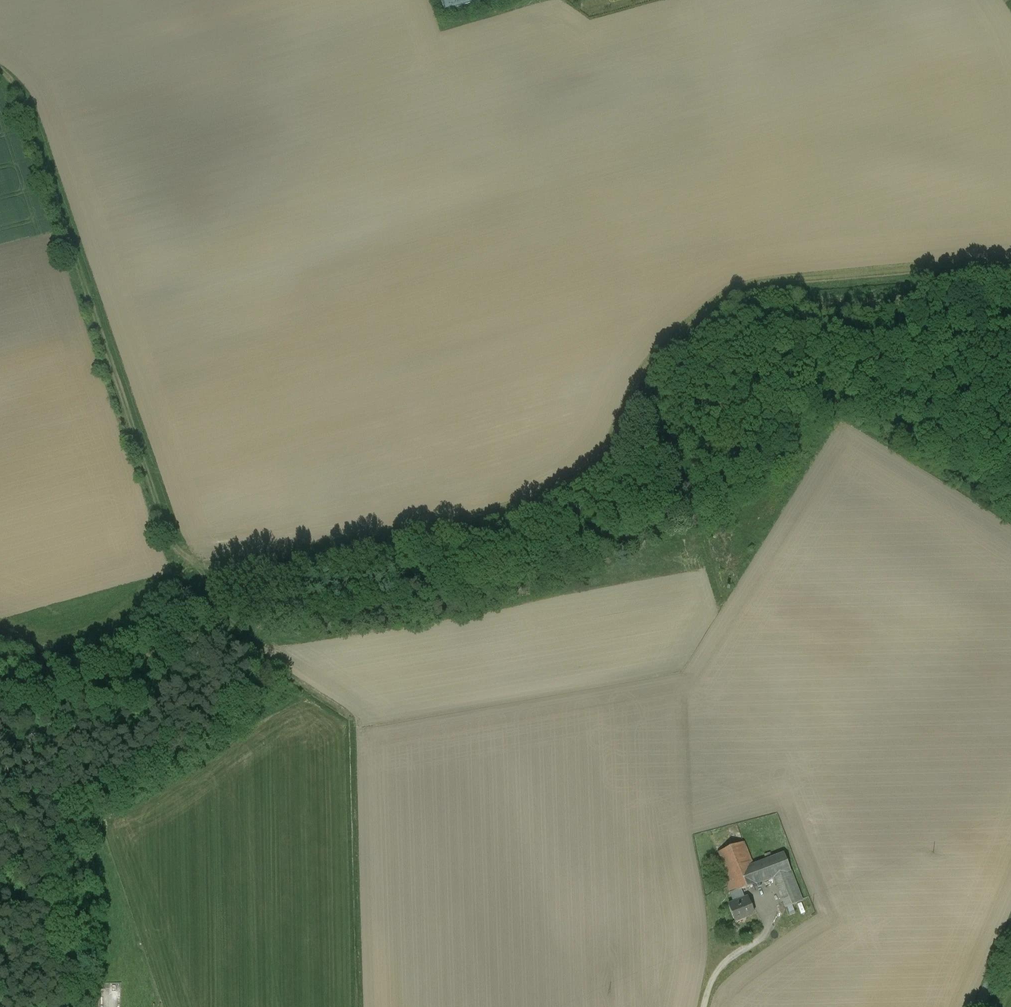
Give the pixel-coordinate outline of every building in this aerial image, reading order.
[(446,9),(471,3),(470,0),(444,0),(446,9)] [(728,887),(731,893),(741,890),(761,883),(753,866),(743,842),(718,852),(732,886),(728,887)] [(784,854),(753,866),(761,883),(774,877),(786,908),(802,902),(784,854)] [(745,899),(741,890),(731,893),(730,894),(734,903),(745,899)] [(734,903),(728,906),(735,922),(754,915),(748,898),(745,899),(734,903)]
